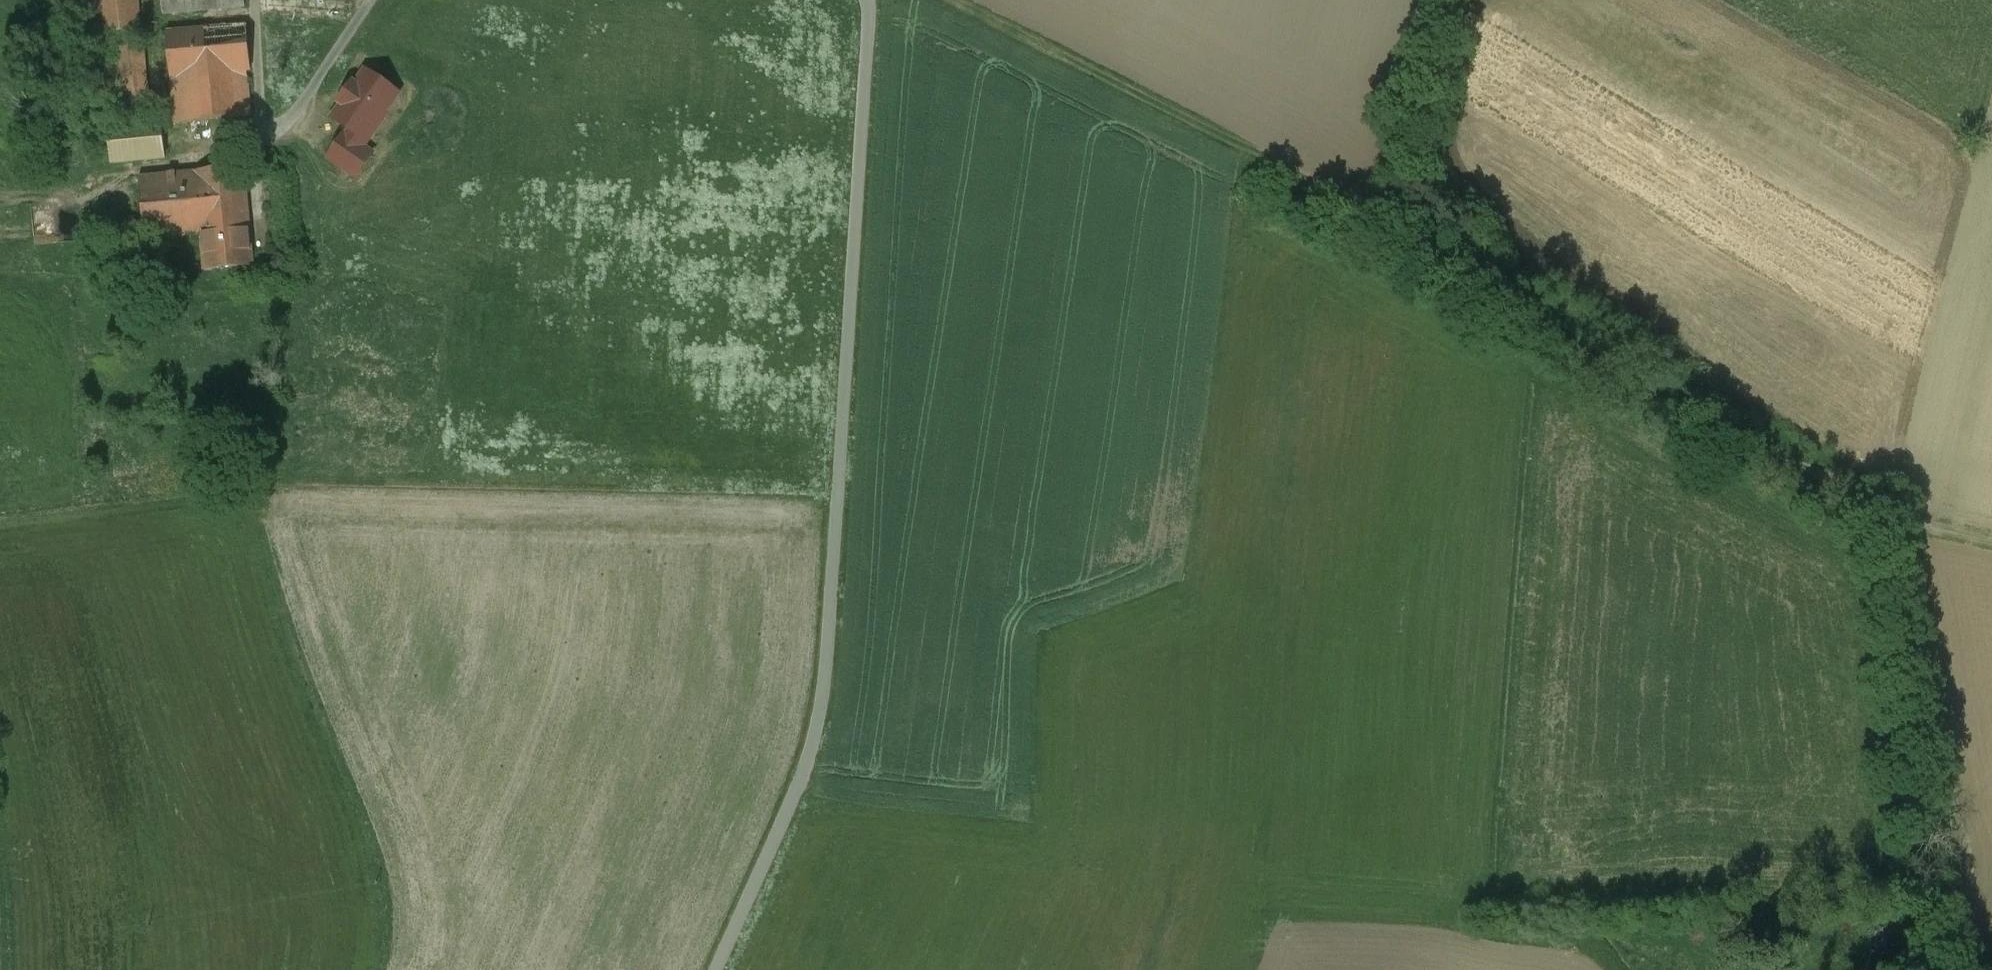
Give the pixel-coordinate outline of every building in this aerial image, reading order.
[(86,38),(139,32),(136,0),(82,0),(86,38)] [(163,15),(244,7),(243,0),(162,0),(163,15)] [(246,27),(166,35),(174,124),(250,117),(246,72),(250,71),(246,27)] [(143,46),(108,49),(108,51),(111,85),(146,82),(143,46)] [(365,72),(355,86),(351,83),(338,103),(341,106),(332,120),(348,131),(345,136),(363,148),(366,143),(367,144),(388,113),(385,111),(397,94),(365,72)] [(146,82),(111,85),(112,97),(114,114),(149,111),(146,82)] [(161,123),(107,128),(111,165),(165,160),(161,123)] [(344,135),(328,159),(355,178),(372,154),(363,148),(345,136),(344,135)] [(243,168),(194,173),(200,237),(204,272),(252,268),(243,168)] [(194,173),(138,178),(144,242),(200,237),(194,173)]
